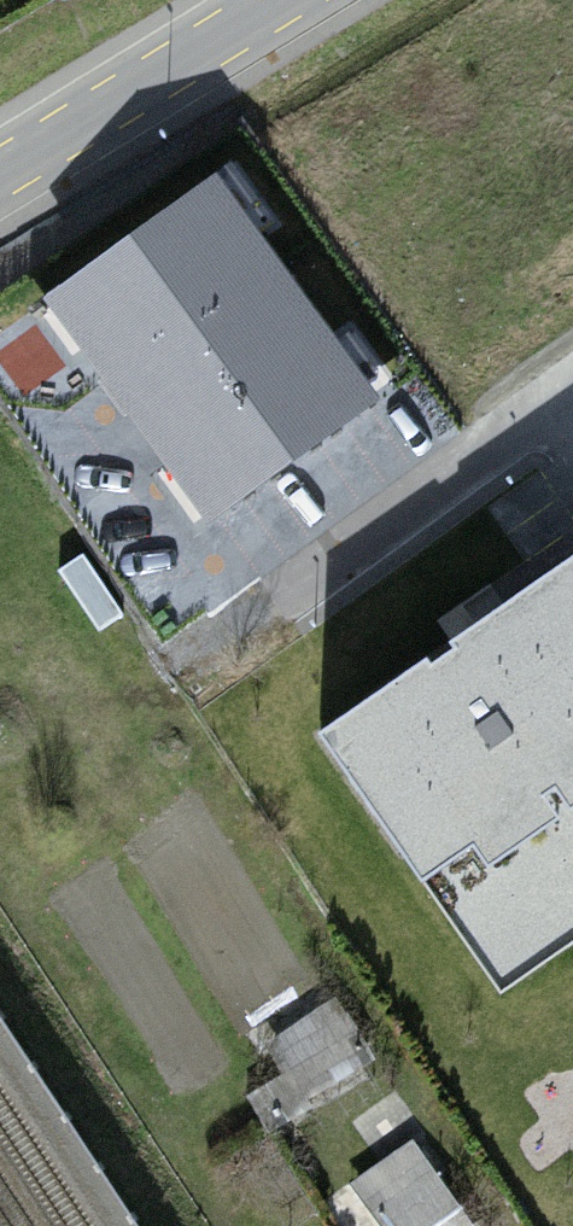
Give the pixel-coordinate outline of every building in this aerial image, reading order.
[(216,175),(45,298),(206,521),(378,399),(216,175)] [(572,886),(572,567),(337,728),(480,952),(572,886)] [(480,952),(508,990),(572,946),(572,886),(480,952)] [(305,1003),(286,968),(236,995),(254,1030),(305,1003)] [(301,1104),(360,1069),(329,1016),(270,1051),(301,1104)] [(414,1146),(348,1194),(372,1225),(472,1225),(414,1146)]
